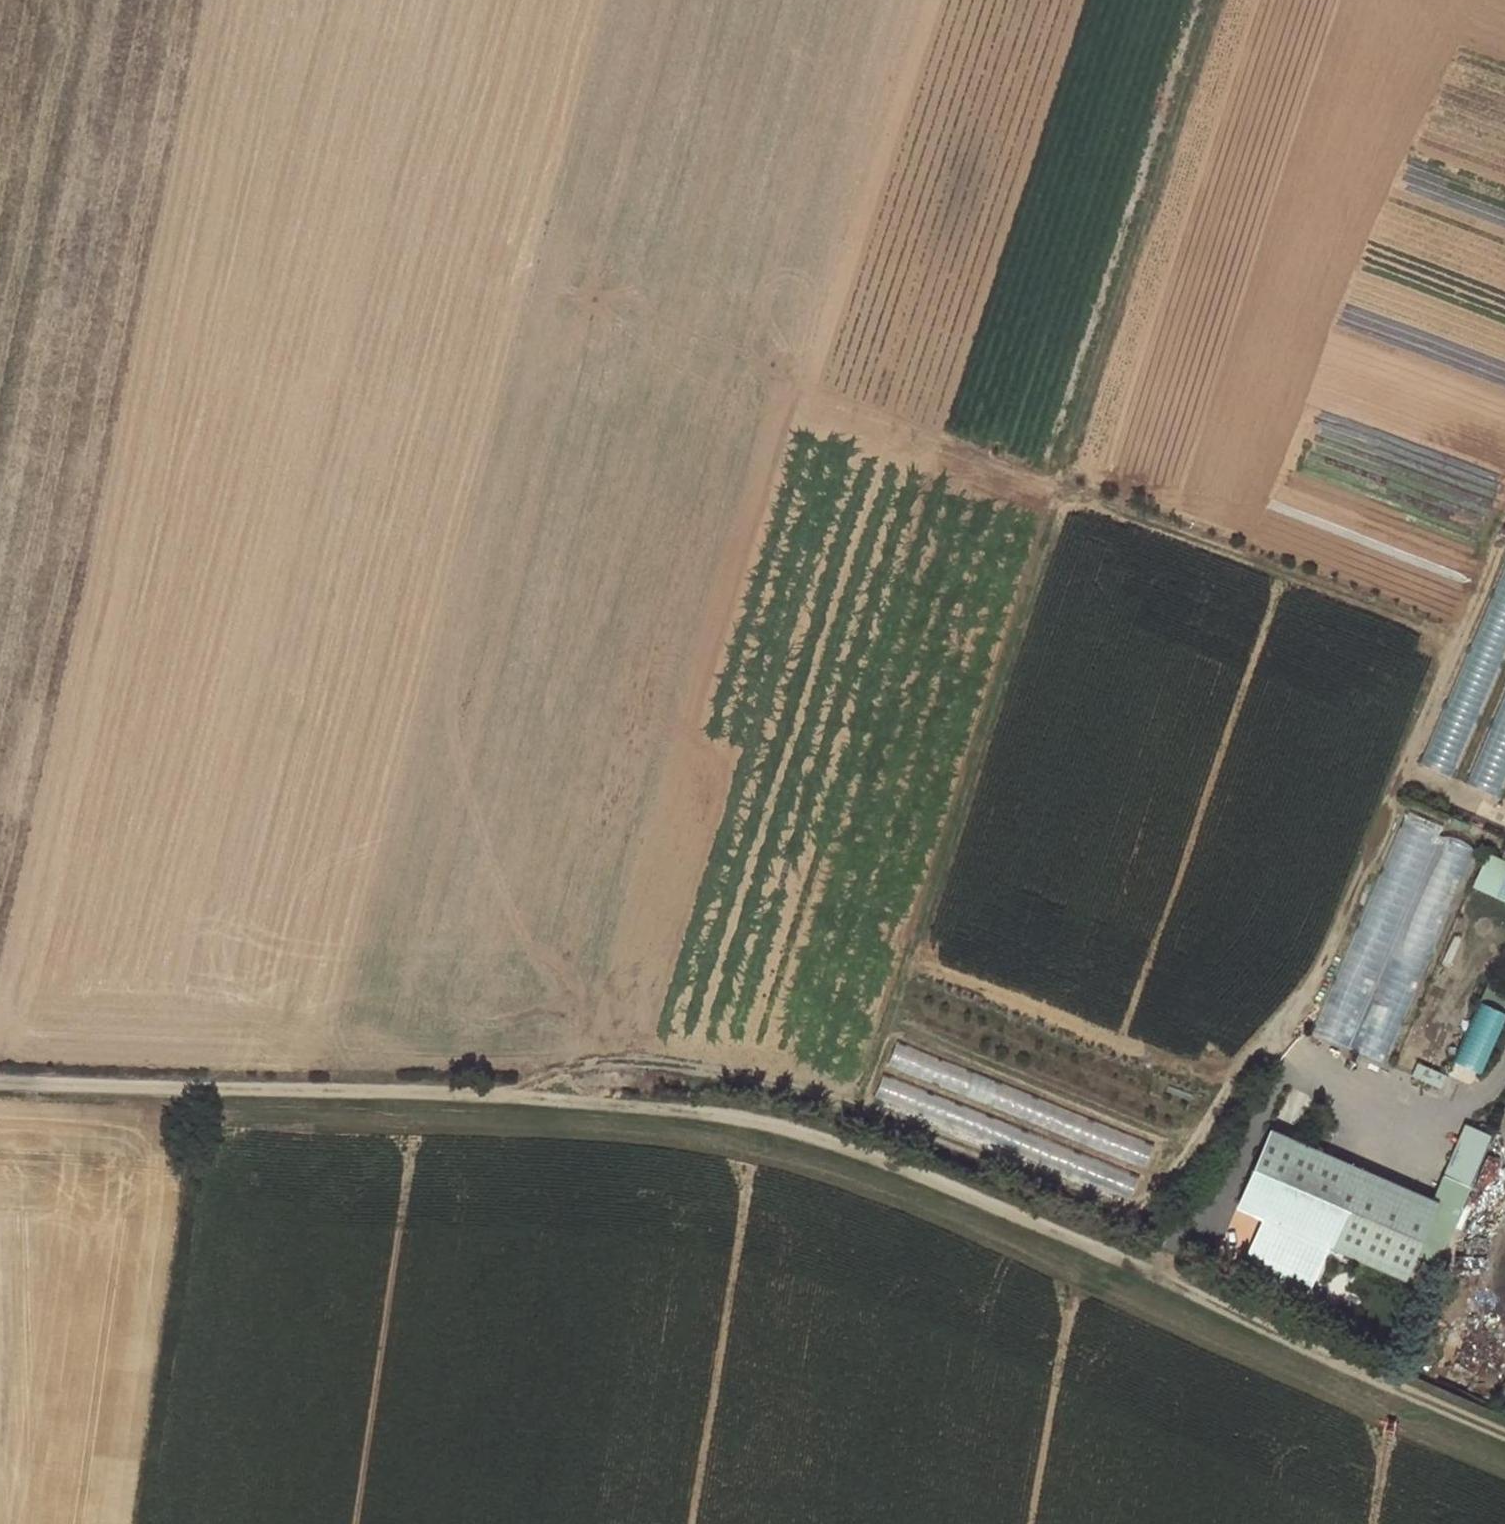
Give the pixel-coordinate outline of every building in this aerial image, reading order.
[(1447,778),(1488,683),(1459,670),(1417,766),(1447,778)] [(1504,796),(1504,689),(1470,787),(1504,799),(1504,796)] [(1390,1066),(1468,844),(1392,817),(1314,1039),(1390,1066)] [(1466,890),(1504,906),(1504,864),(1481,854),(1466,890)] [(1471,1006),(1453,1069),(1482,1077),(1499,1015),(1471,1006)] [(1066,1135),(1141,1163),(1149,1142),(1073,1115),(1066,1135)] [(1470,1189),(1491,1139),(1465,1128),(1444,1178),(1470,1189)] [(1269,1134),(1254,1170),(1281,1181),(1297,1146),(1269,1134)] [(1281,1181),(1254,1170),(1237,1209),(1264,1221),(1246,1263),(1307,1289),(1325,1247),(1404,1280),(1414,1255),(1322,1216),(1344,1166),(1297,1146),(1281,1181)] [(1436,1205),(1344,1166),(1322,1216),(1414,1255),(1436,1205)]
